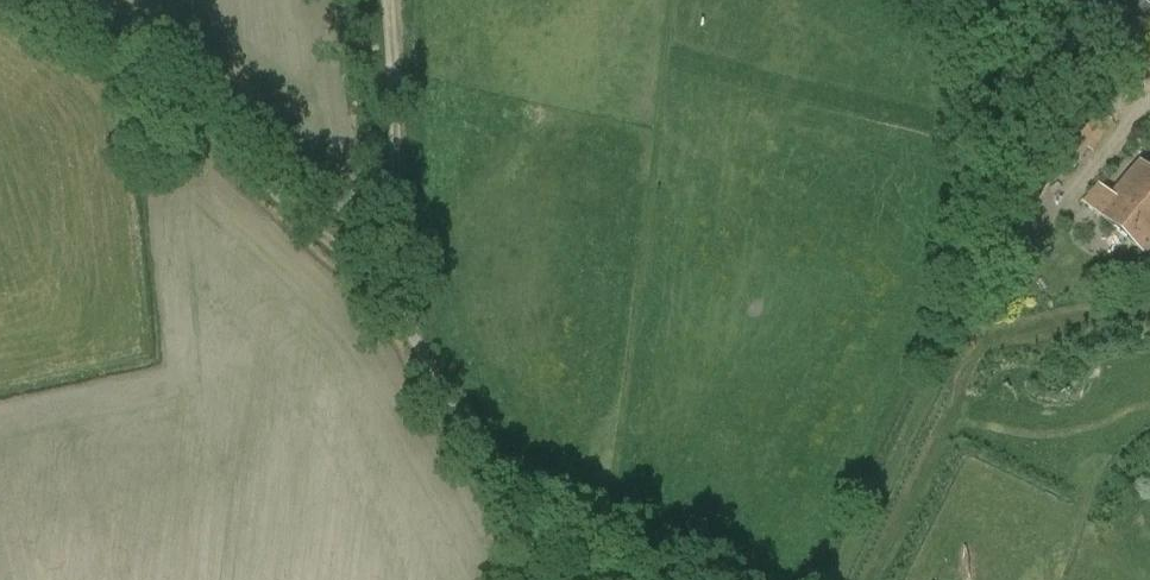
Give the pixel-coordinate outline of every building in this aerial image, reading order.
[(1080,103),(1052,160),(1075,171),(1088,149),(1094,153),(1112,122),(1080,103)] [(1114,196),(1126,206),(1130,202),(1149,219),(1149,171),(1140,163),(1114,196)] [(1114,196),(1113,197),(1100,187),(1084,205),(1144,255),(1149,248),(1149,219),(1130,202),(1126,206),(1114,196)]
